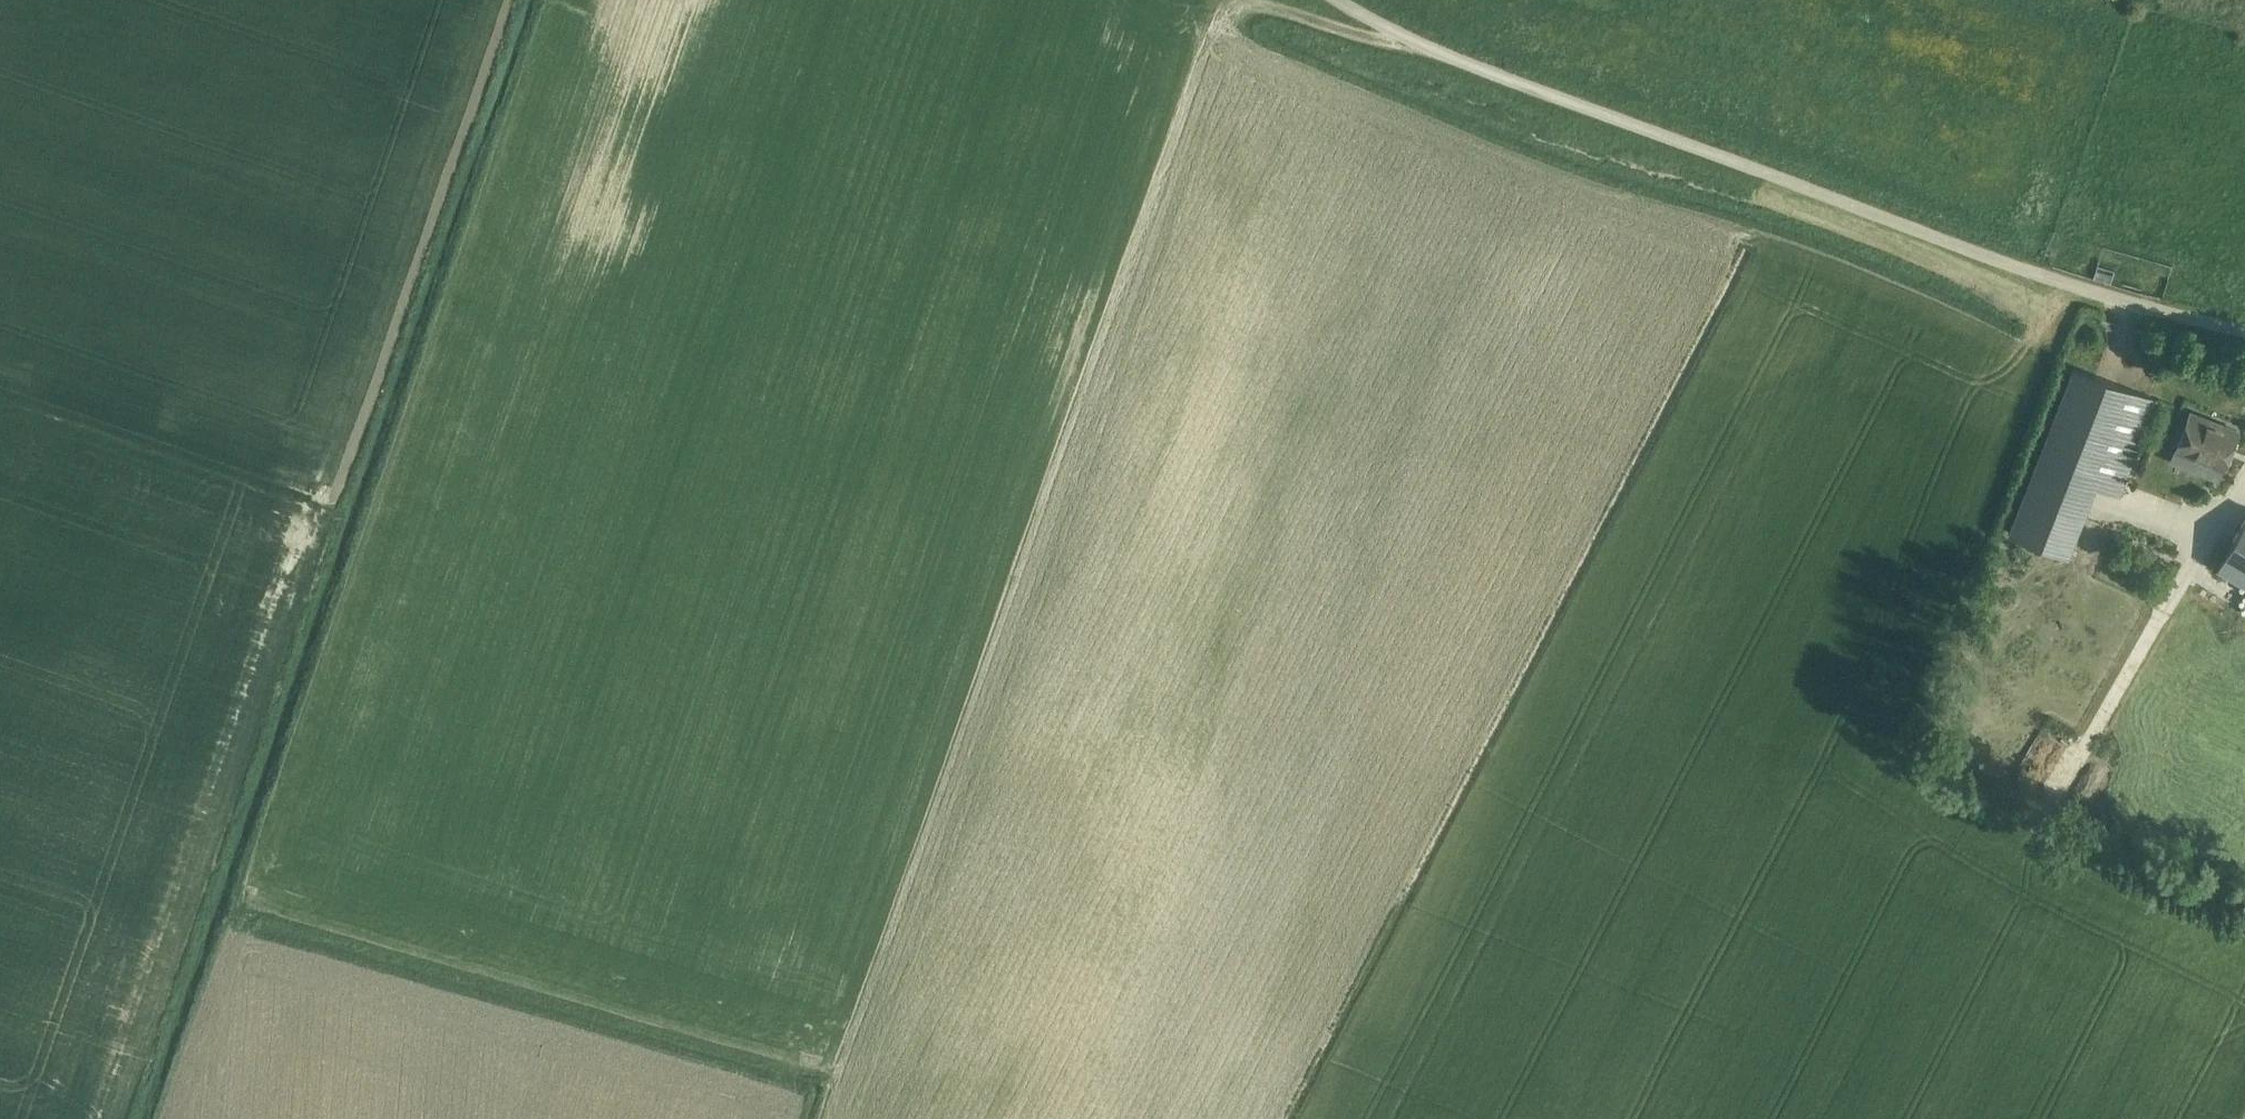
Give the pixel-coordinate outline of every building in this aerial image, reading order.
[(2094,250),(2091,272),(2131,279),(2132,272),(2158,277),(2160,260),(2132,256),(2094,250)] [(2044,449),(2009,532),(2040,544),(2066,555),(2067,555),(2082,517),(2095,483),(2122,494),(2127,481),(2160,398),(2077,365),(2044,449)] [(2193,411),(2179,449),(2203,458),(2198,470),(2221,480),(2226,467),(2241,430),(2193,411)] [(2220,564),(2244,580),(2244,524),(2220,564)]
